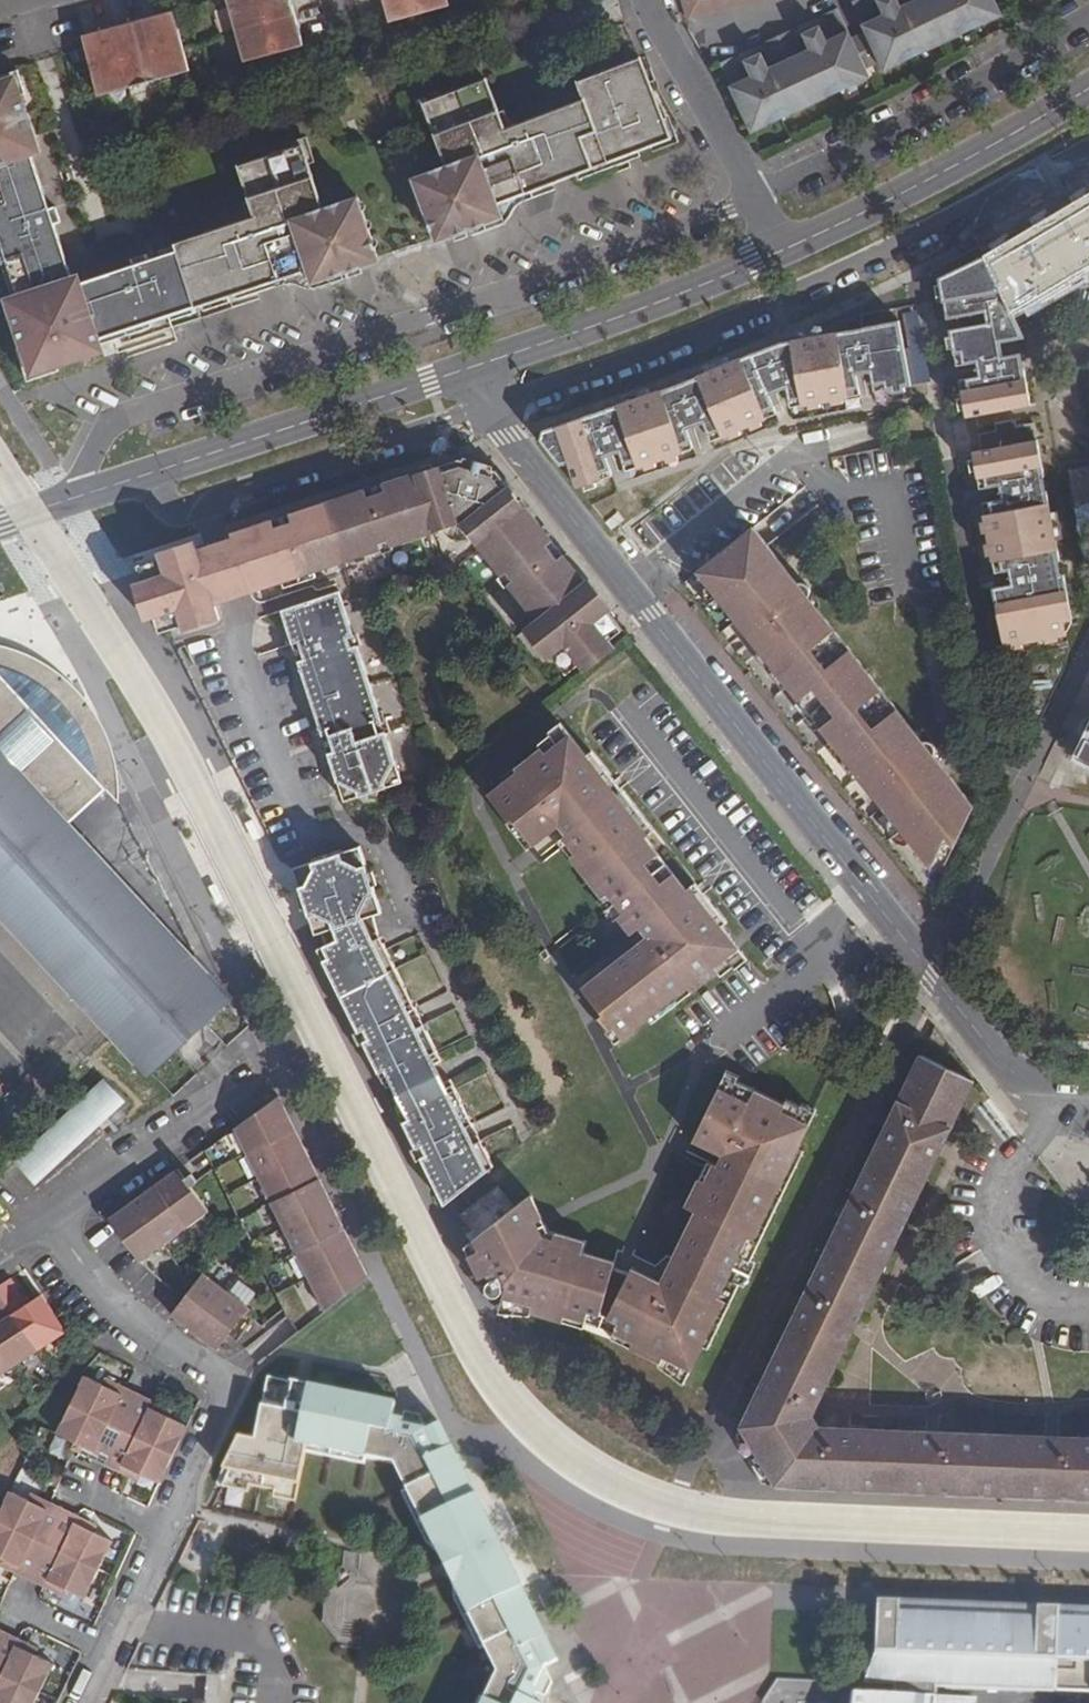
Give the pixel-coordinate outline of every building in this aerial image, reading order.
[(244,61),(303,45),(291,0),(227,0),(244,61)] [(389,22),(448,6),(447,0),(383,0),(389,22)] [(686,20),(759,0),(681,0),(686,20)] [(719,64),(749,129),(867,73),(865,69),(879,62),(881,66),(999,12),(994,0),(904,0),(909,11),(879,25),(868,0),(854,0),(851,2),(865,32),(851,39),(837,9),(822,16),(836,45),(806,59),(792,30),(764,42),(778,73),(748,87),(734,56),(719,64)] [(884,16),(900,9),(896,0),(876,0),(884,16)] [(173,12),(82,38),(98,96),(189,71),(173,12)] [(818,27),(802,34),(809,51),(826,43),(818,27)] [(760,53),(744,61),(752,77),(768,70),(760,53)] [(447,166),(413,179),(435,237),(448,232),(450,237),(503,217),(498,204),(507,200),(502,188),(514,184),(519,196),(624,156),(620,145),(634,139),(639,150),(670,139),(652,89),(640,58),(578,82),(587,106),(507,135),(486,80),(423,103),(447,166)] [(19,95),(0,100),(0,326),(22,399),(108,383),(19,95)] [(624,156),(639,150),(634,139),(620,145),(624,156)] [(177,251),(195,307),(228,296),(286,277),(282,265),(294,261),(297,273),(307,270),(312,283),(346,272),(365,265),(364,261),(377,256),(358,197),(323,209),(301,145),(238,167),(257,223),(176,249),(177,251)] [(507,200),(519,196),(514,184),(502,188),(507,200)] [(1075,201),(1073,202),(1084,220),(1088,217),(1088,188),(1084,192),(1085,195),(1075,201)] [(1058,236),(1039,247),(1050,265),(1057,261),(1067,278),(1088,265),(1088,217),(1084,220),(1073,202),(1075,201),(1071,196),(1043,212),(1046,218),(1048,217),(1058,236)] [(175,215),(173,209),(164,212),(166,219),(175,215)] [(1007,241),(984,255),(984,257),(1011,311),(1039,295),(1043,301),(1071,285),(1067,278),(1057,261),(1050,265),(1039,247),(1058,236),(1048,217),(1046,218),(1036,224),(1033,219),(1005,238),(1007,241)] [(984,257),(939,279),(943,300),(943,302),(961,299),(963,310),(977,307),(976,302),(983,302),(986,324),(949,331),(953,355),(960,353),(962,366),(1002,357),(999,342),(1023,338),(1011,311),(984,257)] [(282,265),(286,277),(297,273),(294,261),(282,265)] [(93,279),(81,283),(99,339),(111,335),(93,279)] [(898,322),(862,328),(873,386),(885,384),(886,390),(910,385),(898,322)] [(848,331),(778,344),(780,352),(850,339),(848,331)] [(850,339),(780,352),(789,401),(801,399),(802,406),(848,397),(847,390),(859,389),(850,339)] [(751,354),(686,382),(689,389),(754,362),(751,354)] [(754,362),(689,389),(709,436),(720,431),(722,437),(766,419),(763,413),(774,408),(754,362)] [(967,389),(960,390),(965,416),(1029,404),(1022,369),(965,380),(967,389)] [(672,387),(605,410),(607,417),(675,394),(672,387)] [(675,394),(607,417),(624,465),(635,461),(637,469),(682,452),(680,446),(692,443),(675,394)] [(568,423),(543,431),(540,440),(595,422),(592,414),(568,423)] [(981,452),(973,453),(977,479),(983,478),(985,488),(1042,477),(1032,424),(1015,428),(1014,421),(994,424),(995,432),(977,435),(981,452)] [(595,422),(540,440),(560,465),(568,461),(577,486),(602,478),(600,472),(611,468),(595,422)] [(458,459),(323,504),(343,563),(444,529),(446,534),(450,537),(456,541),(460,541),(465,540),(470,538),(504,581),(534,621),(528,626),(567,676),(622,631),(496,471),(458,459)] [(1045,491),(988,503),(990,514),(983,514),(991,562),(1000,561),(1002,572),(1058,560),(1045,491)] [(323,504),(231,534),(232,538),(250,594),(343,563),(323,504)] [(615,514),(605,522),(611,530),(623,520),(617,512),(615,514)] [(754,527),(741,537),(755,556),(768,545),(754,527)] [(741,537),(698,571),(737,621),(745,614),(753,624),(758,620),(766,630),(761,634),(768,644),(760,650),(800,701),(812,701),(824,716),(822,728),(862,779),(870,772),(877,782),(883,778),(891,788),(886,792),(893,802),(885,808),(931,867),(946,835),(954,845),(973,805),(948,772),(944,776),(939,770),(943,766),(936,757),(937,754),(938,752),(937,749),(936,745),(933,743),(931,743),(929,742),(927,742),(925,743),(809,597),(811,592),(810,586),(807,583),(803,582),(801,582),(798,583),(791,573),(786,576),(781,571),(786,567),(768,545),(755,556),(741,537)] [(215,543),(197,549),(205,572),(211,571),(216,585),(210,588),(216,605),(233,600),(250,594),(232,538),(215,543)] [(196,546),(137,565),(160,633),(218,614),(216,605),(210,588),(216,585),(211,571),(205,572),(197,549),(196,546)] [(786,567),(781,571),(786,576),(791,573),(786,567)] [(998,587),(993,588),(1004,646),(1065,635),(1063,620),(1071,618),(1062,575),(1043,579),(1046,594),(1015,600),(1012,584),(998,587)] [(339,592),(281,611),(286,626),(303,619),(310,638),(293,644),(344,802),(354,798),(355,802),(358,806),(362,810),(367,812),(373,813),(376,812),(383,809),(387,806),(390,802),(392,797),(393,791),(392,786),(401,783),(339,592)] [(303,619),(286,626),(293,644),(310,638),(303,619)] [(758,620),(753,624),(761,634),(766,630),(758,620)] [(0,911),(8,919),(18,925),(39,929),(56,927),(65,922),(76,914),(85,903),(89,892),(91,876),(88,860),(84,850),(77,841),(44,805),(72,778),(93,801),(105,790),(118,803),(117,772),(112,748),(91,706),(69,681),(48,665),(2,645),(0,645),(0,911)] [(517,773),(489,795),(509,821),(507,823),(528,850),(560,825),(568,835),(559,842),(632,935),(641,928),(648,937),(582,989),(603,1015),(599,1018),(608,1031),(606,1033),(615,1045),(648,1019),(652,1024),(719,972),(717,970),(727,962),(730,948),(726,944),(731,940),(722,927),(727,923),(705,896),(685,913),(676,900),(687,891),(645,838),(654,831),(623,791),(602,808),(592,795),(613,779),(591,752),(586,756),(560,724),(548,733),(550,735),(538,745),(541,749),(515,770),(517,773)] [(1088,743),(1081,758),(1088,762),(1088,743)] [(943,766),(939,770),(944,776),(948,772),(943,766)] [(72,778),(44,805),(65,828),(93,801),(72,778)] [(883,778),(877,782),(886,792),(891,788),(883,778)] [(613,779),(592,795),(602,808),(623,791),(613,779)] [(278,833),(263,841),(274,864),(288,856),(278,833)] [(77,841),(84,850),(88,860),(91,876),(89,892),(85,903),(76,914),(65,922),(56,927),(39,929),(18,925),(8,919),(0,911),(0,920),(108,1037),(190,960),(77,841)] [(359,847),(293,869),(315,935),(322,932),(325,946),(317,950),(386,1090),(393,1086),(400,1083),(397,1078),(425,1064),(428,1069),(442,1062),(381,933),(375,915),(381,912),(359,847)] [(687,891),(676,900),(685,913),(705,896),(696,884),(687,891)] [(195,956),(108,1037),(147,1079),(176,1052),(163,1038),(167,1035),(159,1026),(182,1005),(189,1014),(193,1010),(206,1024),(231,1002),(234,998),(223,987),(195,956)] [(163,1038),(176,1052),(206,1024),(193,1010),(189,1014),(182,1005),(159,1026),(167,1035),(163,1038)] [(935,1026),(921,1055),(944,1066),(952,1049),(935,1026)] [(765,1376),(741,1427),(767,1440),(809,1414),(811,1416),(974,1080),(944,1066),(921,1055),(890,1118),(896,1122),(891,1133),(885,1130),(846,1209),(853,1212),(848,1223),(841,1220),(802,1300),(809,1304),(803,1314),(797,1311),(771,1365),(777,1368),(772,1379),(765,1376)] [(400,1083),(393,1086),(401,1104),(408,1100),(411,1105),(439,1091),(436,1086),(444,1082),(435,1066),(428,1069),(425,1064),(397,1078),(400,1083)] [(661,1284),(631,1269),(615,1304),(626,1309),(614,1333),(611,1339),(621,1344),(660,1363),(658,1366),(684,1385),(703,1346),(708,1349),(803,1152),(798,1149),(816,1111),(802,1104),(800,1108),(786,1101),(784,1106),(734,1083),(737,1077),(726,1072),(696,1135),(726,1150),(721,1161),(716,1159),(708,1177),(702,1174),(686,1207),(696,1212),(661,1284)] [(401,1104),(394,1107),(444,1207),(494,1167),(450,1079),(436,1086),(439,1091),(411,1105),(408,1100),(401,1104)] [(102,1083),(77,1106),(96,1126),(121,1103),(102,1083)] [(278,1096),(267,1104),(271,1112),(283,1106),(278,1096)] [(267,1104),(234,1128),(325,1311),(367,1277),(358,1259),(347,1265),(341,1253),(353,1248),(334,1210),(322,1215),(317,1204),(328,1198),(309,1160),(298,1166),(292,1154),(303,1148),(283,1106),(271,1112),(267,1104)] [(77,1106),(18,1160),(37,1181),(96,1126),(77,1106)] [(890,1118),(885,1130),(891,1133),(896,1122),(890,1118)] [(303,1148),(292,1154),(298,1166),(309,1160),(303,1148)] [(108,1218),(138,1261),(207,1211),(190,1187),(196,1182),(190,1174),(184,1179),(177,1169),(108,1218)] [(497,1185),(460,1215),(477,1236),(514,1208),(497,1185)] [(477,1236),(464,1247),(480,1279),(488,1275),(490,1281),(487,1284),(487,1286),(486,1287),(486,1291),(489,1296),(492,1298),(497,1298),(499,1297),(501,1295),(503,1292),(503,1290),(505,1291),(501,1304),(515,1308),(513,1315),(534,1324),(530,1316),(531,1313),(584,1328),(593,1296),(605,1300),(616,1264),(583,1254),(586,1243),(549,1231),(531,1195),(514,1208),(477,1236)] [(328,1198),(317,1204),(322,1215),(334,1210),(328,1198)] [(846,1209),(841,1220),(848,1223),(853,1212),(846,1209)] [(353,1248),(341,1253),(347,1265),(358,1259),(353,1248)] [(200,1274),(170,1314),(217,1351),(247,1310),(200,1274)] [(38,1350),(66,1332),(41,1295),(27,1304),(10,1278),(0,1285),(0,1292),(38,1350)] [(302,1284),(282,1295),(300,1328),(320,1318),(302,1284)] [(11,1368),(38,1350),(0,1292),(0,1351),(11,1368)] [(802,1300),(797,1311),(803,1314),(809,1304),(802,1300)] [(501,1304),(498,1314),(513,1315),(515,1308),(501,1304)] [(11,1368),(0,1351),(0,1375),(11,1368)] [(771,1365),(765,1376),(772,1379),(777,1368),(771,1365)] [(103,1385),(84,1376),(70,1404),(122,1429),(139,1395),(125,1388),(106,1379),(103,1385)] [(216,1485),(246,1493),(248,1485),(273,1491),(272,1497),(293,1502),(304,1451),(363,1465),(365,1458),(393,1465),(405,1489),(401,1491),(426,1542),(446,1559),(469,1549),(475,1562),(452,1573),(455,1599),(479,1648),(484,1648),(496,1672),(485,1699),(480,1697),(477,1702),(534,1702),(520,1696),(525,1687),(545,1698),(552,1683),(544,1667),(557,1660),(506,1556),(499,1560),(495,1552),(502,1549),(495,1534),(488,1538),(484,1530),(491,1527),(440,1424),(427,1430),(419,1415),(403,1412),(398,1434),(388,1433),(394,1404),(268,1378),(254,1440),(239,1437),(216,1485)] [(139,1395),(122,1429),(173,1454),(187,1425),(168,1417),(171,1410),(152,1401),(139,1395)] [(122,1429),(70,1404),(57,1433),(75,1443),(72,1449),(105,1464),(122,1429)] [(776,1485),(836,1487),(836,1480),(847,1480),(847,1487),(924,1490),(924,1484),(936,1484),(936,1491),(1043,1495),(1044,1488),(1055,1489),(1055,1495),(1088,1497),(1088,1437),(818,1426),(818,1431),(777,1456),(776,1485)] [(741,1427),(735,1439),(762,1484),(776,1485),(741,1427)] [(105,1464),(137,1480),(140,1474),(159,1483),(173,1454),(122,1429),(105,1464)] [(0,1510),(0,1522),(47,1545),(64,1510),(31,1494),(28,1500),(9,1491),(0,1510)] [(47,1545),(98,1570),(112,1541),(93,1532),(96,1526),(64,1510),(47,1545)] [(1,1557),(0,1559),(0,1565),(30,1579),(47,1545),(0,1522),(0,1557),(1,1557)] [(30,1579),(63,1595),(66,1589),(85,1598),(98,1570),(47,1545),(30,1579)] [(469,1549),(446,1559),(452,1573),(475,1562),(469,1549)] [(878,1601),(877,1614),(1088,1622),(1088,1609),(878,1601)] [(877,1614),(876,1653),(864,1684),(895,1686),(916,1686),(915,1697),(894,1695),(853,1694),(851,1702),(938,1702),(938,1697),(935,1697),(936,1687),(1036,1691),(1036,1675),(1054,1675),(1055,1691),(1088,1692),(1088,1622),(877,1614)] [(53,1664),(34,1654),(37,1648),(4,1633),(0,1642),(0,1673),(39,1692),(53,1664)] [(39,1692),(0,1673),(0,1702),(34,1702),(39,1692)] [(1054,1675),(1036,1675),(1036,1691),(1055,1691),(1054,1675)] [(916,1686),(895,1686),(894,1695),(915,1697),(916,1686)]
